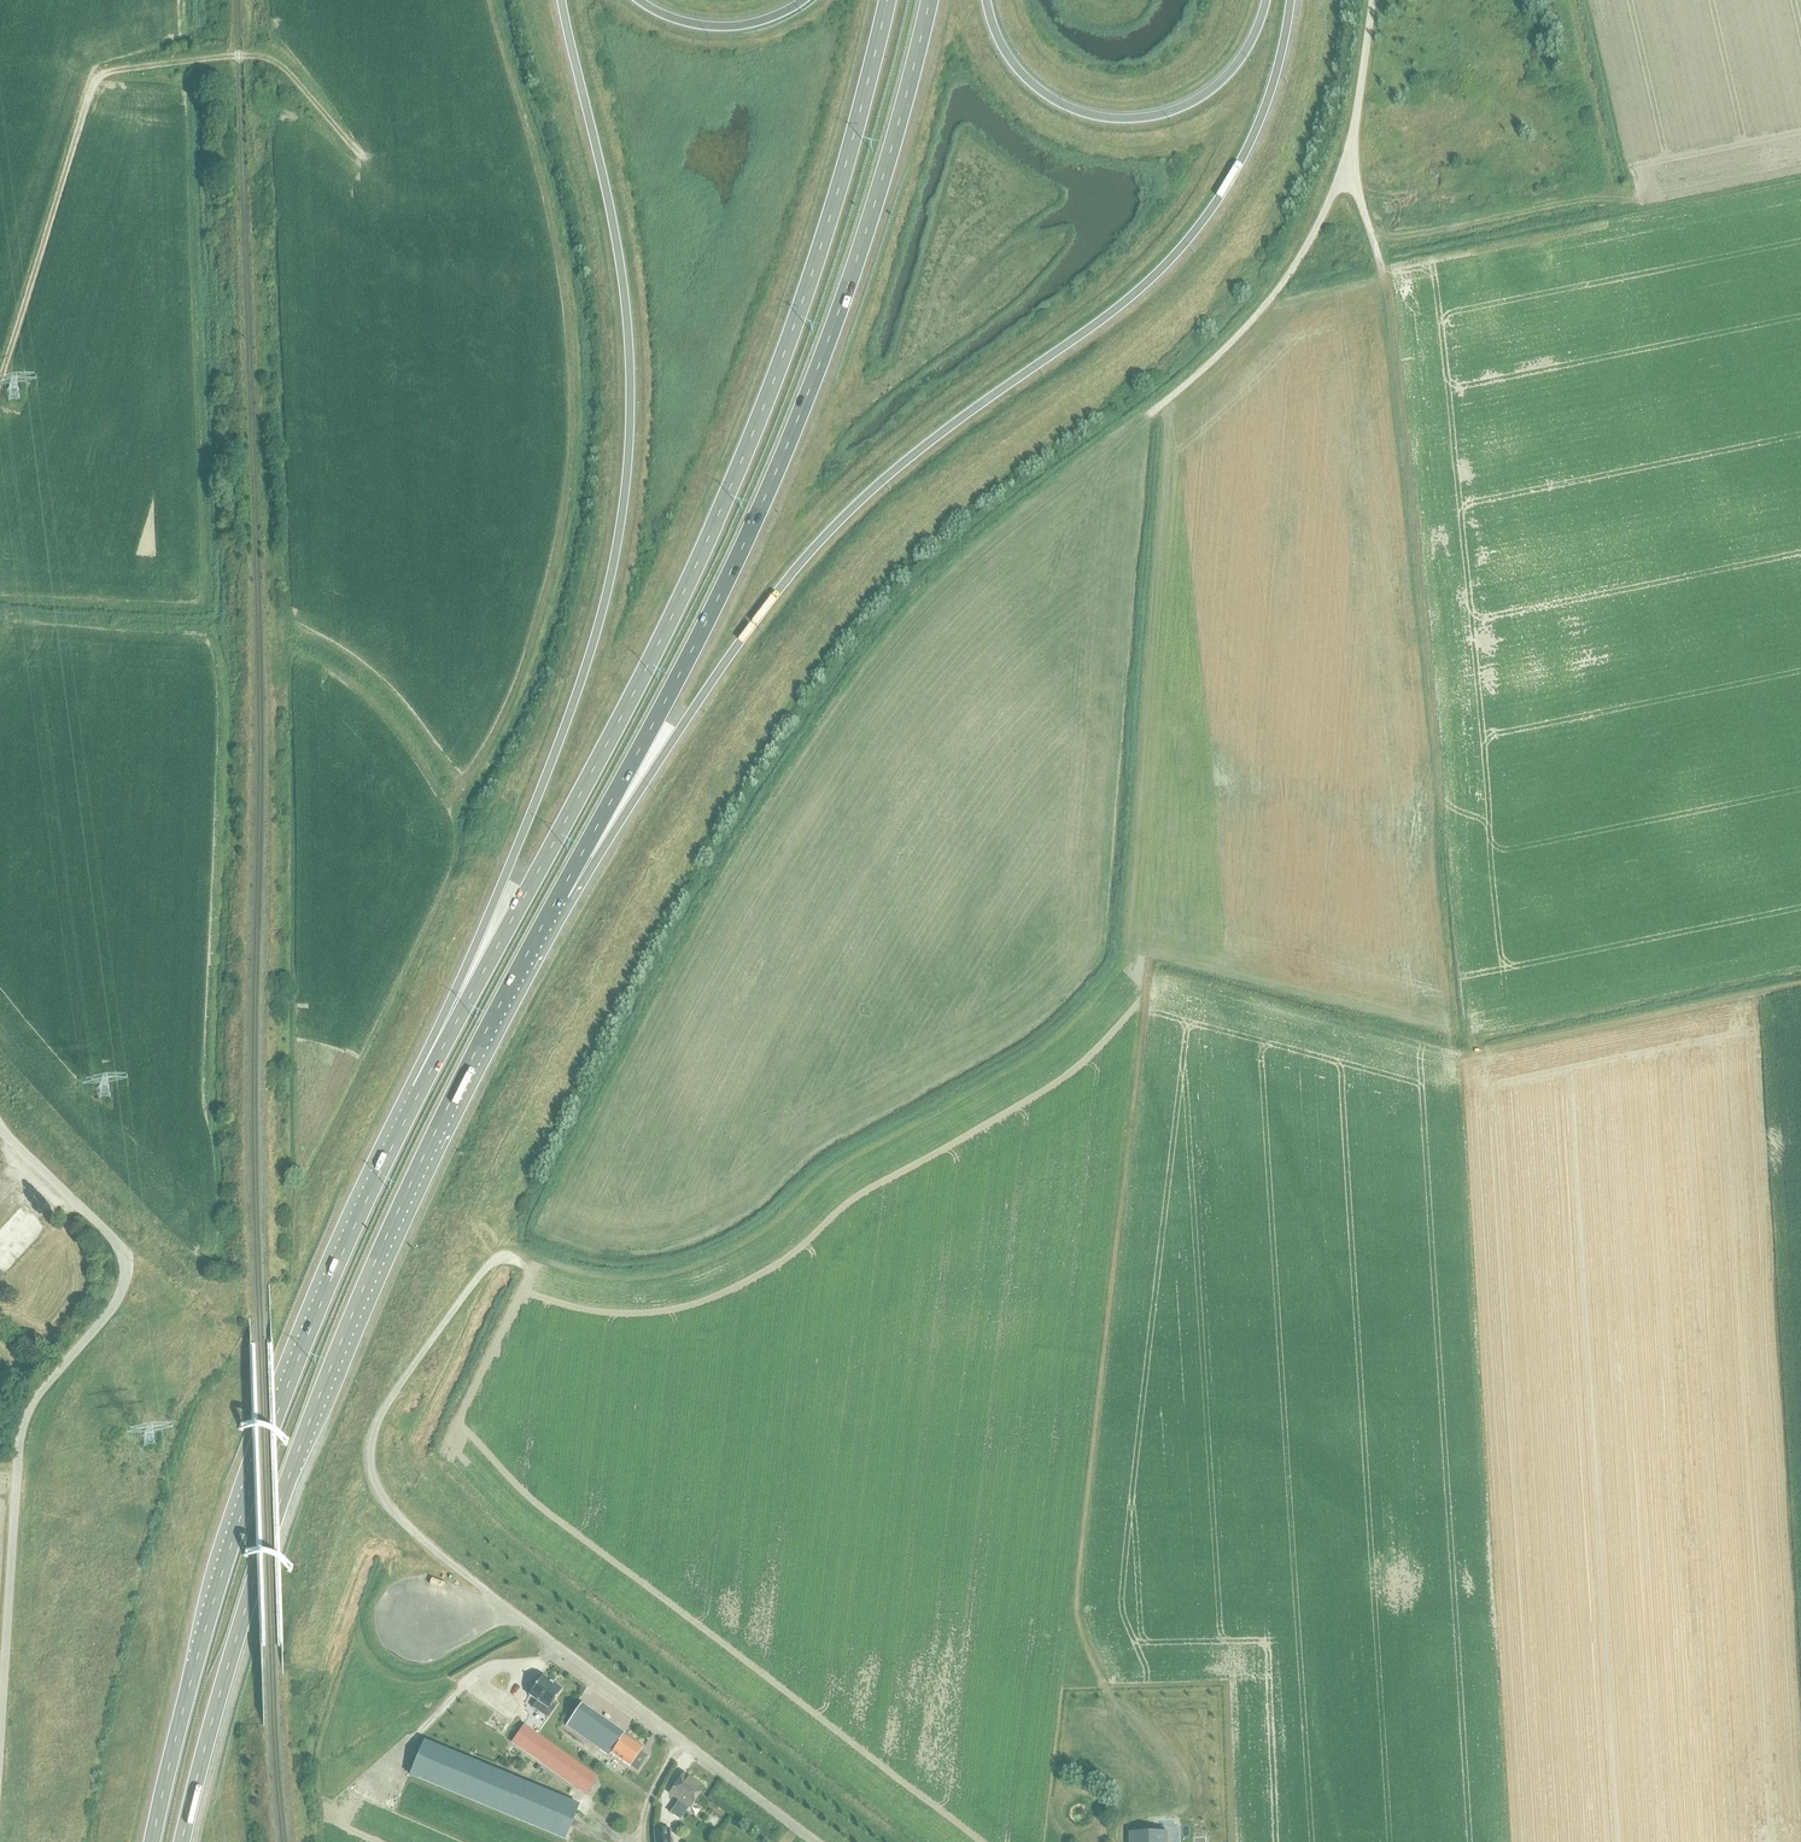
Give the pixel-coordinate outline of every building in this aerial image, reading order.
[(433,1576),(432,1582),(446,1586),(448,1580),(433,1576)] [(482,1675),(472,1690),(514,1716),(523,1702),(482,1675)] [(543,1705),(549,1709),(562,1690),(542,1676),(529,1695),(537,1701),(536,1703),(541,1707),(543,1705)] [(571,1729),(609,1756),(625,1734),(581,1704),(568,1723),(566,1726),(571,1729)] [(512,1742),(586,1794),(598,1778),(524,1725),(512,1742)] [(630,1766),(637,1772),(648,1756),(641,1750),(643,1747),(625,1734),(609,1756),(611,1757),(613,1755),(630,1766)] [(409,1775),(565,1839),(579,1806),(423,1741),(409,1775)] [(703,1788),(684,1775),(671,1795),(679,1800),(671,1814),(679,1820),(688,1806),(690,1807),(703,1788)] [(656,1830),(654,1830),(655,1841),(670,1841),(669,1829),(656,1830)] [(1131,1841),(1168,1841),(1168,1832),(1131,1833),(1131,1841)]
